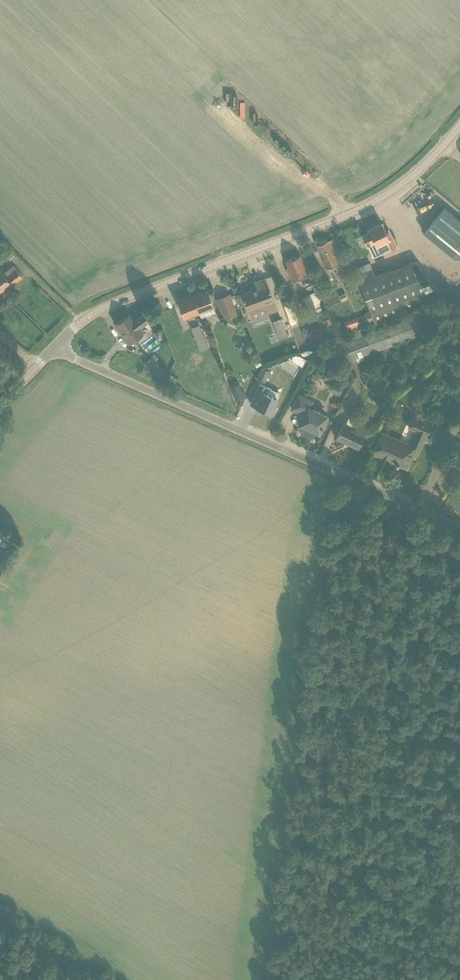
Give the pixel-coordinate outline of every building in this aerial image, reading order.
[(459,257),(459,221),(443,207),(423,231),(455,258),(459,257)] [(385,229),(382,222),(368,229),(370,231),(362,235),(367,247),(368,247),(373,258),(380,254),(381,255),(397,247),(388,228),(385,229)] [(333,239),(318,245),(324,259),(322,260),(326,270),(334,267),(337,274),(336,274),(340,282),(350,277),(333,239)] [(7,248),(2,253),(10,260),(14,255),(7,248)] [(300,256),(286,261),(289,268),(287,269),(292,283),(307,278),(300,256)] [(443,298),(415,261),(375,276),(370,262),(353,268),(370,311),(374,323),(375,324),(443,298)] [(3,292),(22,276),(15,269),(12,265),(3,273),(0,269),(0,288),(3,292)] [(250,290),(241,294),(253,325),(268,319),(266,314),(277,310),(265,278),(254,282),(257,289),(250,291),(250,290)] [(199,313),(201,318),(215,313),(207,290),(193,295),(199,313)] [(315,292),(299,298),(306,318),(305,318),(307,323),(318,319),(316,314),(317,314),(314,305),(320,303),(318,300),(315,292)] [(344,293),(339,296),(341,302),(347,299),(344,293)] [(230,294),(216,299),(223,320),(238,315),(230,294)] [(199,313),(193,295),(178,301),(185,318),(199,313)] [(297,323),(298,322),(291,302),(283,305),(291,329),(298,326),(297,323)] [(348,333),(374,323),(370,311),(364,313),(364,314),(355,318),(355,317),(344,321),(348,333)] [(129,315),(115,325),(129,344),(143,333),(140,328),(152,320),(146,312),(134,321),(129,315)] [(363,356),(422,334),(421,331),(426,330),(420,314),(365,335),(351,340),(344,342),(351,360),(356,358),(357,363),(364,360),(363,356)] [(200,325),(191,328),(200,352),(209,348),(200,325)] [(292,329),(286,331),(291,344),(296,342),(292,329)] [(351,340),(365,335),(362,329),(350,334),(351,340)] [(161,331),(154,333),(155,339),(158,338),(158,340),(163,339),(161,331)] [(299,354),(301,358),(314,353),(313,348),(299,354)] [(267,353),(261,355),(263,362),(269,360),(267,353)] [(153,354),(144,364),(150,370),(148,373),(152,376),(154,374),(156,376),(162,369),(154,362),(158,358),(153,354)] [(295,366),(302,364),(299,356),(292,358),(295,366)] [(285,364),(283,368),(296,374),(297,370),(285,364)] [(262,368),(256,380),(264,384),(266,380),(271,382),(275,374),(270,371),(271,367),(268,365),(262,368)] [(395,368),(386,376),(390,381),(399,374),(395,368)] [(348,377),(336,386),(339,391),(352,383),(348,377)] [(260,384),(251,404),(270,413),(279,393),(260,384)] [(241,389),(231,392),(235,401),(245,396),(244,391),(242,392),(241,389)] [(302,416),(299,424),(315,431),(314,432),(320,434),(328,415),(313,408),(311,407),(314,400),(298,393),(290,410),(302,416)] [(411,410),(417,412),(421,404),(415,402),(411,410)] [(382,432),(372,453),(395,463),(395,464),(397,465),(398,464),(406,468),(413,454),(418,456),(427,437),(432,439),(437,427),(412,416),(407,428),(414,432),(409,444),(382,432)] [(355,427),(343,422),(335,439),(358,449),(369,425),(358,420),(355,427)]
